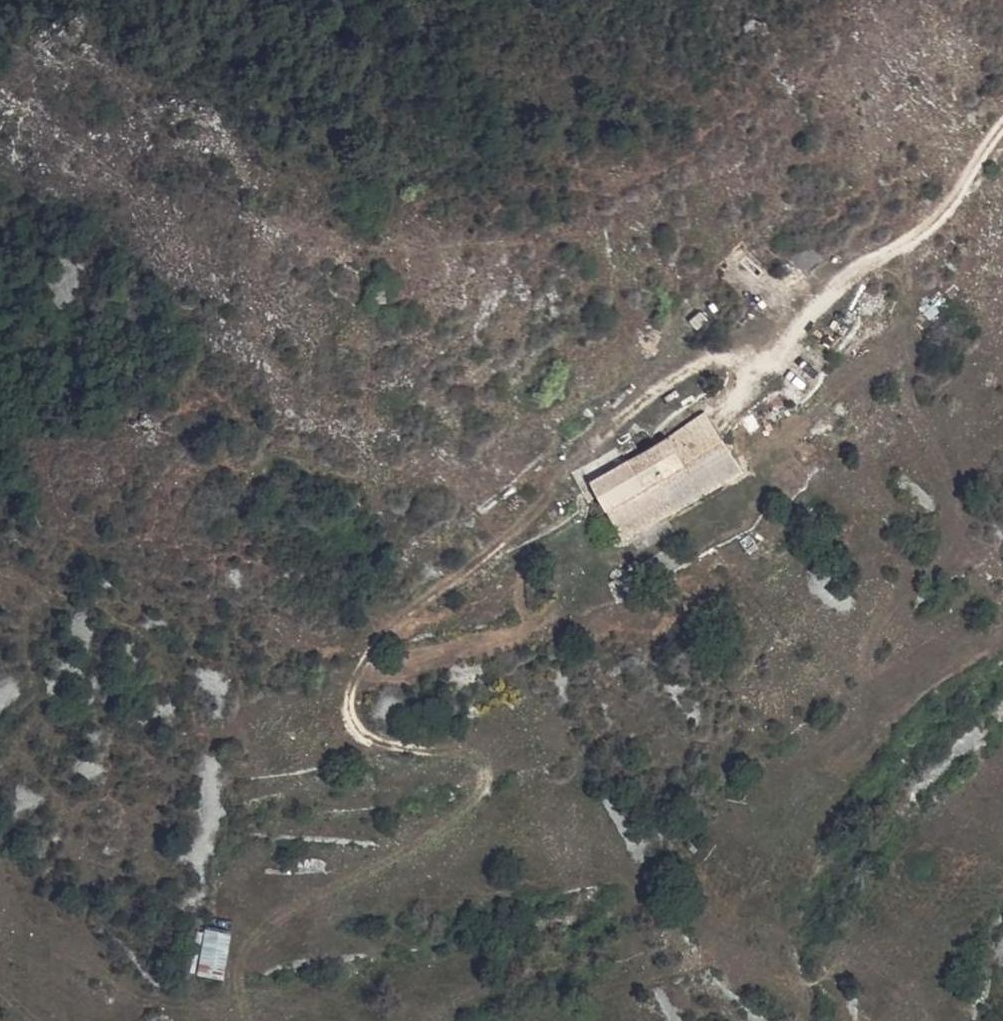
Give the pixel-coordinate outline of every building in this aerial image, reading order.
[(668,445),(590,484),(622,543),(739,477),(720,446),(681,466),(668,445)] [(195,976),(223,980),(231,933),(203,928),(195,976)]
